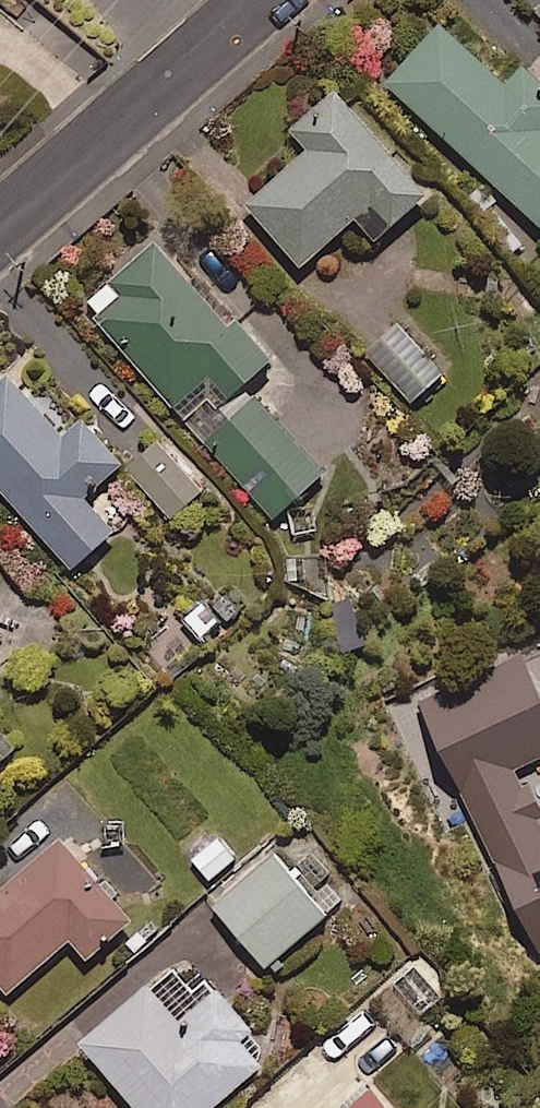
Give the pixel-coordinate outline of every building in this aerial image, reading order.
[(442,24),(389,82),(539,221),(539,90),(520,71),(508,84),(442,24)] [(429,192),(338,88),(293,127),(311,148),(248,203),(302,265),(358,216),(377,238),(429,192)] [(268,362),(156,237),(83,301),(274,516),(321,475),(241,386),(268,362)] [(445,372),(400,322),(365,354),(410,404),(445,372)] [(12,372),(0,383),(0,486),(73,568),(117,528),(86,494),(124,461),(85,417),(67,433),(12,372)] [(203,490),(159,440),(129,467),(173,516),(203,490)] [(524,650),(420,699),(539,952),(539,804),(522,766),(539,758),(539,684),(524,650)] [(211,888),(240,857),(215,832),(185,863),(211,888)] [(60,840),(0,892),(0,982),(9,993),(71,938),(88,958),(131,921),(60,840)] [(327,916),(272,850),(213,900),(267,965),(327,916)] [(187,952),(82,1043),(138,1107),(213,1107),(275,1053),(219,988),(187,952)] [(380,1090),(354,1107),(395,1107),(380,1090)]
